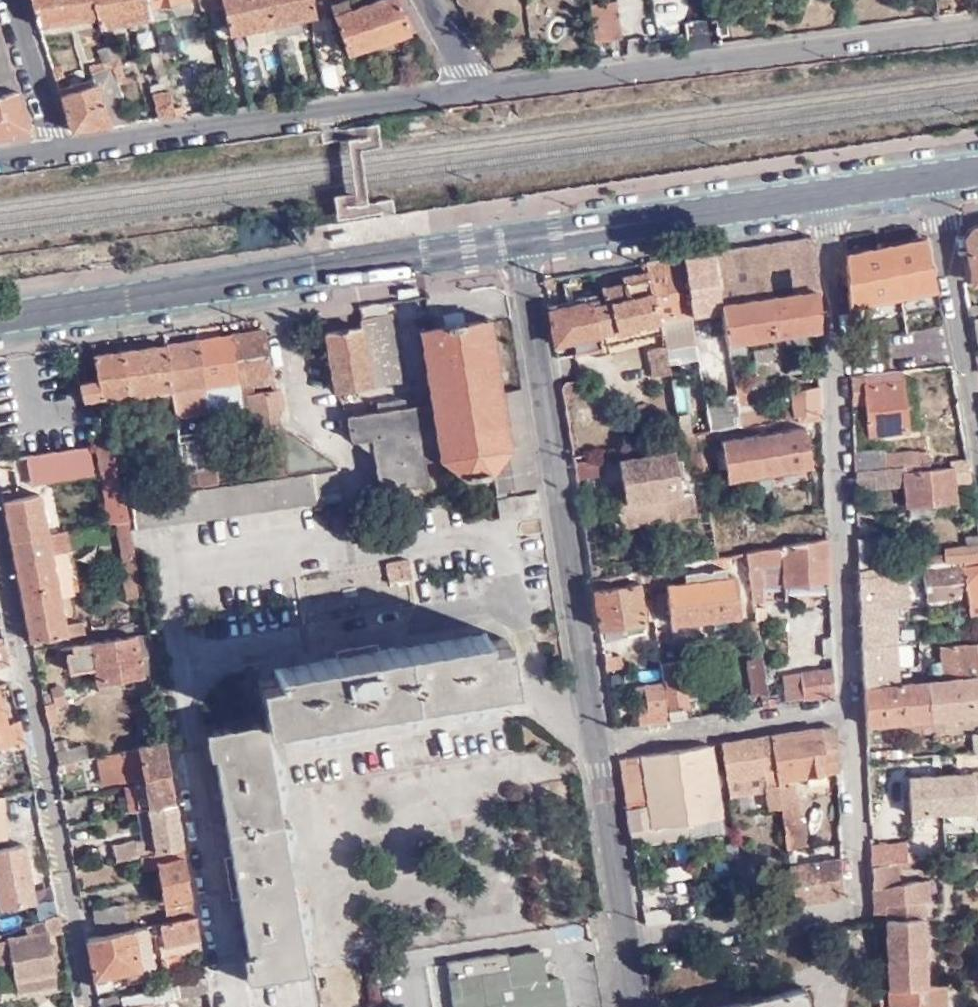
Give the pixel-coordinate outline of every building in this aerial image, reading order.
[(96,17),(91,0),(29,0),(37,25),(67,21),(96,17)] [(150,16),(148,6),(147,0),(91,0),(96,17),(98,25),(150,16)] [(213,26),(226,23),(228,33),(243,30),(273,23),(267,0),(206,0),(213,26)] [(299,18),(313,15),(310,0),(267,0),(273,23),(299,18)] [(414,29),(398,0),(373,0),(349,8),(346,0),(341,0),(340,0),(339,0),(329,0),(347,52),(414,29)] [(613,38),(619,37),(615,0),(612,0),(588,2),(591,30),(612,28),(613,38)] [(273,23),(275,35),(300,30),(299,18),(273,23)] [(245,41),(275,35),(273,23),(243,30),(245,41)] [(166,89),(165,81),(153,27),(143,29),(154,85),(150,91),(166,89)] [(591,30),(592,40),(613,38),(612,28),(591,30)] [(111,36),(103,39),(109,58),(109,60),(117,57),(111,36)] [(0,42),(0,134),(27,125),(0,42)] [(111,67),(116,83),(124,80),(117,57),(109,60),(111,67)] [(84,65),(86,74),(111,67),(109,60),(109,58),(84,65)] [(50,66),(56,88),(66,85),(60,64),(50,66)] [(70,129),(128,121),(126,114),(116,83),(111,67),(86,74),(87,79),(66,85),(56,88),(70,129)] [(172,115),(184,114),(177,79),(165,81),(166,89),(172,115)] [(155,117),(172,115),(166,89),(150,91),(155,117)] [(972,279),(972,282),(977,281),(977,227),(973,228),(965,238),(972,279)] [(807,238),(713,252),(722,305),(816,292),(815,263),(813,243),(807,238)] [(845,251),(847,319),(867,315),(866,301),(934,287),(924,238),(845,251)] [(713,252),(681,256),(691,315),(723,312),(722,305),(713,252)] [(681,256),(646,261),(665,344),(665,346),(694,342),(696,342),(691,315),(681,256)] [(656,320),(647,268),(625,272),(627,281),(601,286),(605,303),(598,304),(592,306),(597,333),(656,320)] [(589,299),(547,309),(552,343),(597,333),(592,306),(598,304),(595,290),(589,292),(589,299)] [(722,305),(723,312),(727,339),(817,328),(816,292),(722,305)] [(400,378),(392,309),(359,313),(360,322),(324,327),(332,387),(400,378)] [(493,494),(538,488),(522,390),(499,393),(487,316),(420,326),(432,397),(348,412),(350,431),(374,451),(380,485),(426,478),(421,453),(440,452),(441,455),(465,473),(489,468),(493,494)] [(659,332),(656,320),(597,333),(599,345),(659,332)] [(272,378),(264,329),(230,334),(237,382),(237,383),(272,378)] [(237,382),(230,334),(197,338),(203,388),(237,383),(237,382)] [(171,405),(205,401),(203,388),(197,338),(163,343),(169,387),(171,405)] [(115,467),(115,469),(124,468),(113,407),(122,406),(121,393),(169,387),(163,343),(92,353),(97,376),(101,395),(110,441),(115,467)] [(667,373),(670,372),(665,346),(665,344),(661,345),(667,373)] [(648,376),(667,373),(661,345),(643,348),(648,376)] [(901,368),(850,374),(851,402),(864,402),(868,432),(905,427),(901,368)] [(80,397),(101,395),(97,376),(77,379),(80,397)] [(562,402),(584,399),(580,379),(559,382),(562,402)] [(741,424),(741,426),(819,414),(818,408),(818,387),(789,391),(792,409),(760,414),(758,409),(747,410),(742,382),(734,383),(736,393),(738,411),(741,424)] [(205,401),(240,396),(238,391),(237,383),(203,388),(205,401)] [(275,472),(338,463),(278,417),(273,387),(238,391),(240,396),(244,436),(281,432),(282,446),(272,447),(275,472)] [(728,393),(731,412),(738,411),(736,393),(728,393)] [(214,402),(206,403),(208,424),(210,434),(218,432),(214,402)] [(720,427),(741,424),(738,411),(731,412),(718,414),(720,427)] [(183,414),(173,415),(177,441),(187,440),(183,414)] [(210,434),(208,424),(202,424),(203,435),(210,434)] [(810,463),(804,426),(720,440),(726,478),(810,463)] [(710,441),(709,431),(696,433),(698,443),(710,441)] [(698,443),(696,433),(682,435),(684,445),(686,444),(692,474),(702,472),(698,443)] [(110,441),(97,443),(100,469),(115,467),(110,441)] [(27,452),(32,483),(95,472),(90,442),(27,452)] [(184,465),(197,464),(195,443),(182,444),(184,465)] [(882,446),(853,449),(854,467),(929,460),(927,448),(920,450),(916,446),(884,450),(882,446)] [(689,501),(687,491),(682,492),(675,449),(619,458),(626,501),(619,502),(622,524),(656,518),(653,507),(689,501)] [(172,485),(183,484),(181,471),(179,456),(168,457),(172,485)] [(929,460),(854,467),(854,487),(904,483),(907,503),(955,498),(954,479),(969,477),(965,456),(948,458),(948,464),(930,466),(929,460)] [(603,458),(573,462),(575,478),(605,473),(603,458)] [(183,486),(217,481),(215,466),(181,471),(183,484),(183,486)] [(312,470),(130,497),(135,529),(316,503),(312,470)] [(11,537),(46,530),(39,490),(10,496),(9,487),(2,488),(11,537)] [(693,490),(687,491),(689,501),(653,507),(656,518),(696,511),(693,490)] [(540,514),(536,491),(498,496),(500,518),(540,514)] [(122,547),(132,546),(127,515),(117,517),(122,547)] [(22,590),(57,584),(57,583),(71,581),(65,547),(69,547),(65,528),(46,530),(11,537),(22,590)] [(857,534),(858,567),(890,564),(888,532),(857,534)] [(744,552),(745,563),(751,600),(764,599),(762,583),(827,581),(825,538),(744,552)] [(949,545),(949,559),(958,559),(977,557),(977,542),(949,545)] [(919,562),(943,560),(941,551),(914,554),(913,562),(919,562)] [(714,557),(710,558),(712,569),(745,563),(744,552),(727,555),(714,557)] [(413,577),(411,556),(387,559),(391,580),(413,577)] [(958,559),(949,559),(943,560),(919,562),(923,598),(965,595),(959,564),(958,559)] [(891,564),(892,604),(909,604),(907,575),(913,574),(911,562),(891,564)] [(680,563),(644,569),(645,576),(649,598),(667,595),(671,622),(739,613),(732,573),(665,583),(665,578),(681,575),(680,563)] [(977,612),(977,563),(959,564),(965,595),(968,613),(977,612)] [(858,567),(860,605),(892,604),(891,564),(890,564),(858,567)] [(644,569),(589,578),(597,627),(643,620),(636,578),(645,576),(644,569)] [(126,600),(141,598),(137,573),(123,575),(126,600)] [(32,636),(84,628),(82,620),(64,622),(57,584),(22,590),(31,635),(32,636)] [(30,637),(32,636),(31,635),(22,590),(21,590),(30,637)] [(860,605),(861,643),(894,640),(892,604),(860,605)] [(115,674),(153,668),(146,631),(74,643),(74,649),(64,651),(66,671),(93,666),(97,689),(117,684),(115,674)] [(250,677),(256,719),(264,719),(509,680),(502,636),(483,639),(482,633),(362,652),(270,667),(271,674),(250,677)] [(861,643),(863,685),(895,682),(894,640),(861,643)] [(977,674),(977,640),(955,642),(958,676),(977,674)] [(952,677),(958,676),(955,642),(935,643),(936,674),(951,673),(952,677)] [(750,694),(766,692),(760,654),(745,657),(750,694)] [(607,656),(602,657),(603,662),(605,677),(619,675),(617,659),(608,661),(607,656)] [(662,681),(667,719),(684,717),(683,710),(686,709),(679,659),(659,662),(662,681)] [(801,696),(802,698),(832,693),(830,666),(798,671),(799,673),(801,696)] [(786,698),(801,696),(799,673),(782,675),(786,698)] [(977,713),(977,674),(958,676),(952,677),(895,682),(863,685),(864,702),(865,722),(977,713)] [(4,681),(0,682),(0,743),(18,739),(19,744),(25,743),(20,717),(14,718),(4,681)] [(632,686),(637,724),(667,719),(662,681),(632,686)] [(54,700),(54,702),(65,700),(60,682),(50,684),(54,700)] [(45,701),(48,719),(57,718),(54,702),(54,700),(45,701)] [(264,719),(256,719),(204,727),(209,753),(214,753),(233,872),(246,951),(241,952),(246,980),(304,971),(264,719)] [(822,759),(835,756),(834,725),(769,736),(775,778),(822,770),(822,759)] [(769,809),(779,807),(775,778),(769,736),(720,742),(728,795),(765,789),(769,809)] [(130,774),(169,767),(165,738),(96,752),(101,779),(130,774)] [(54,745),(56,760),(82,755),(79,740),(54,745)] [(718,814),(709,742),(641,753),(644,780),(622,783),(628,827),(718,814)] [(966,760),(963,743),(940,746),(940,747),(920,747),(922,765),(942,763),(946,789),(973,786),(970,759),(966,760)] [(868,795),(883,794),(881,756),(866,757),(868,795)] [(145,805),(175,799),(169,767),(130,774),(131,779),(125,779),(127,790),(122,791),(126,809),(145,805)] [(153,848),(182,842),(175,799),(145,805),(153,848)] [(720,831),(718,814),(628,827),(631,843),(684,836),(685,838),(720,831)] [(905,850),(903,835),(870,840),(871,863),(930,855),(977,848),(977,841),(905,850)] [(111,845),(112,857),(139,852),(142,850),(140,839),(111,845)] [(24,842),(0,846),(0,904),(35,899),(24,842)] [(164,918),(193,912),(182,842),(153,848),(142,850),(139,852),(142,867),(152,865),(164,918)] [(841,893),(839,855),(788,862),(789,871),(793,900),(841,893)] [(873,910),(886,911),(889,1006),(943,1006),(942,983),(920,984),(919,900),(928,899),(928,877),(900,882),(898,867),(930,862),(930,855),(871,863),(873,910)] [(777,902),(793,900),(789,871),(775,873),(777,902)] [(95,932),(126,926),(121,899),(90,904),(95,932)] [(643,922),(661,919),(659,907),(641,909),(643,922)] [(61,926),(57,909),(23,922),(24,928),(38,925),(40,930),(45,929),(61,926)] [(183,936),(199,933),(195,911),(193,912),(164,918),(157,919),(161,940),(183,936)] [(85,935),(94,984),(153,971),(142,922),(126,926),(95,932),(85,935)] [(9,957),(14,989),(54,982),(45,929),(40,930),(0,936),(0,958),(9,957)] [(185,948),(183,936),(161,940),(163,952),(185,948)] [(538,950),(507,954),(506,952),(447,961),(448,976),(451,975),(456,1006),(548,1006),(561,1005),(557,977),(541,979),(538,950)] [(207,985),(205,973),(117,992),(117,989),(96,995),(98,1006),(105,1006),(207,985)] [(207,985),(105,1006),(187,1006),(199,1005),(200,1006),(211,1006),(207,985)] [(803,985),(752,996),(704,1006),(808,1006),(803,985)]
